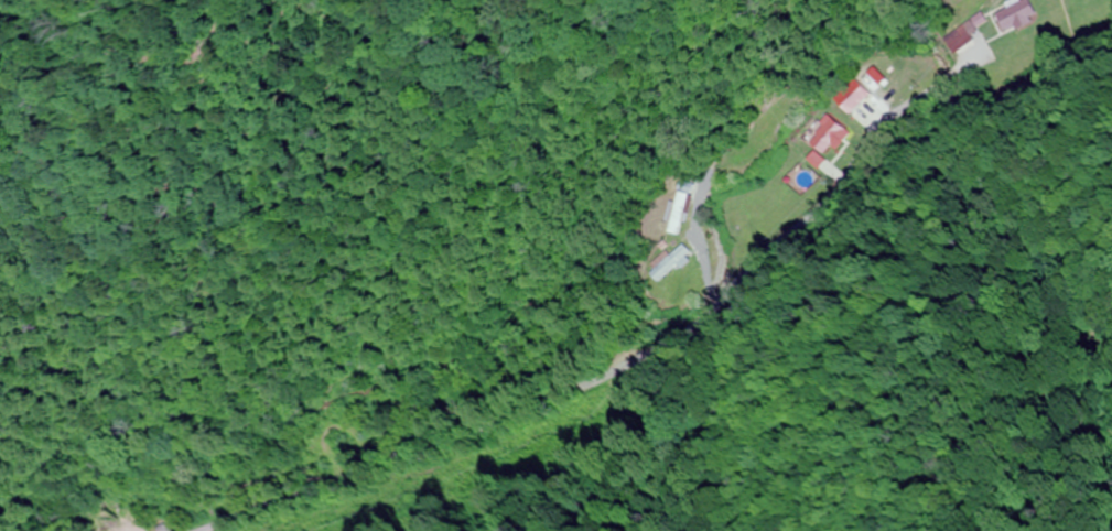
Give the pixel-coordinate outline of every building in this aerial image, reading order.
[(1035,0),(1029,0),(1001,14),(1012,34),(1044,17),(1035,0)] [(978,41),(967,26),(949,40),(960,54),(978,41)] [(853,135),(835,116),(811,139),(829,158),(853,135)] [(685,235),(696,187),(681,183),(670,232),(685,235)] [(675,256),(671,251),(651,268),(662,281),(695,253),(688,244),(675,256)]
